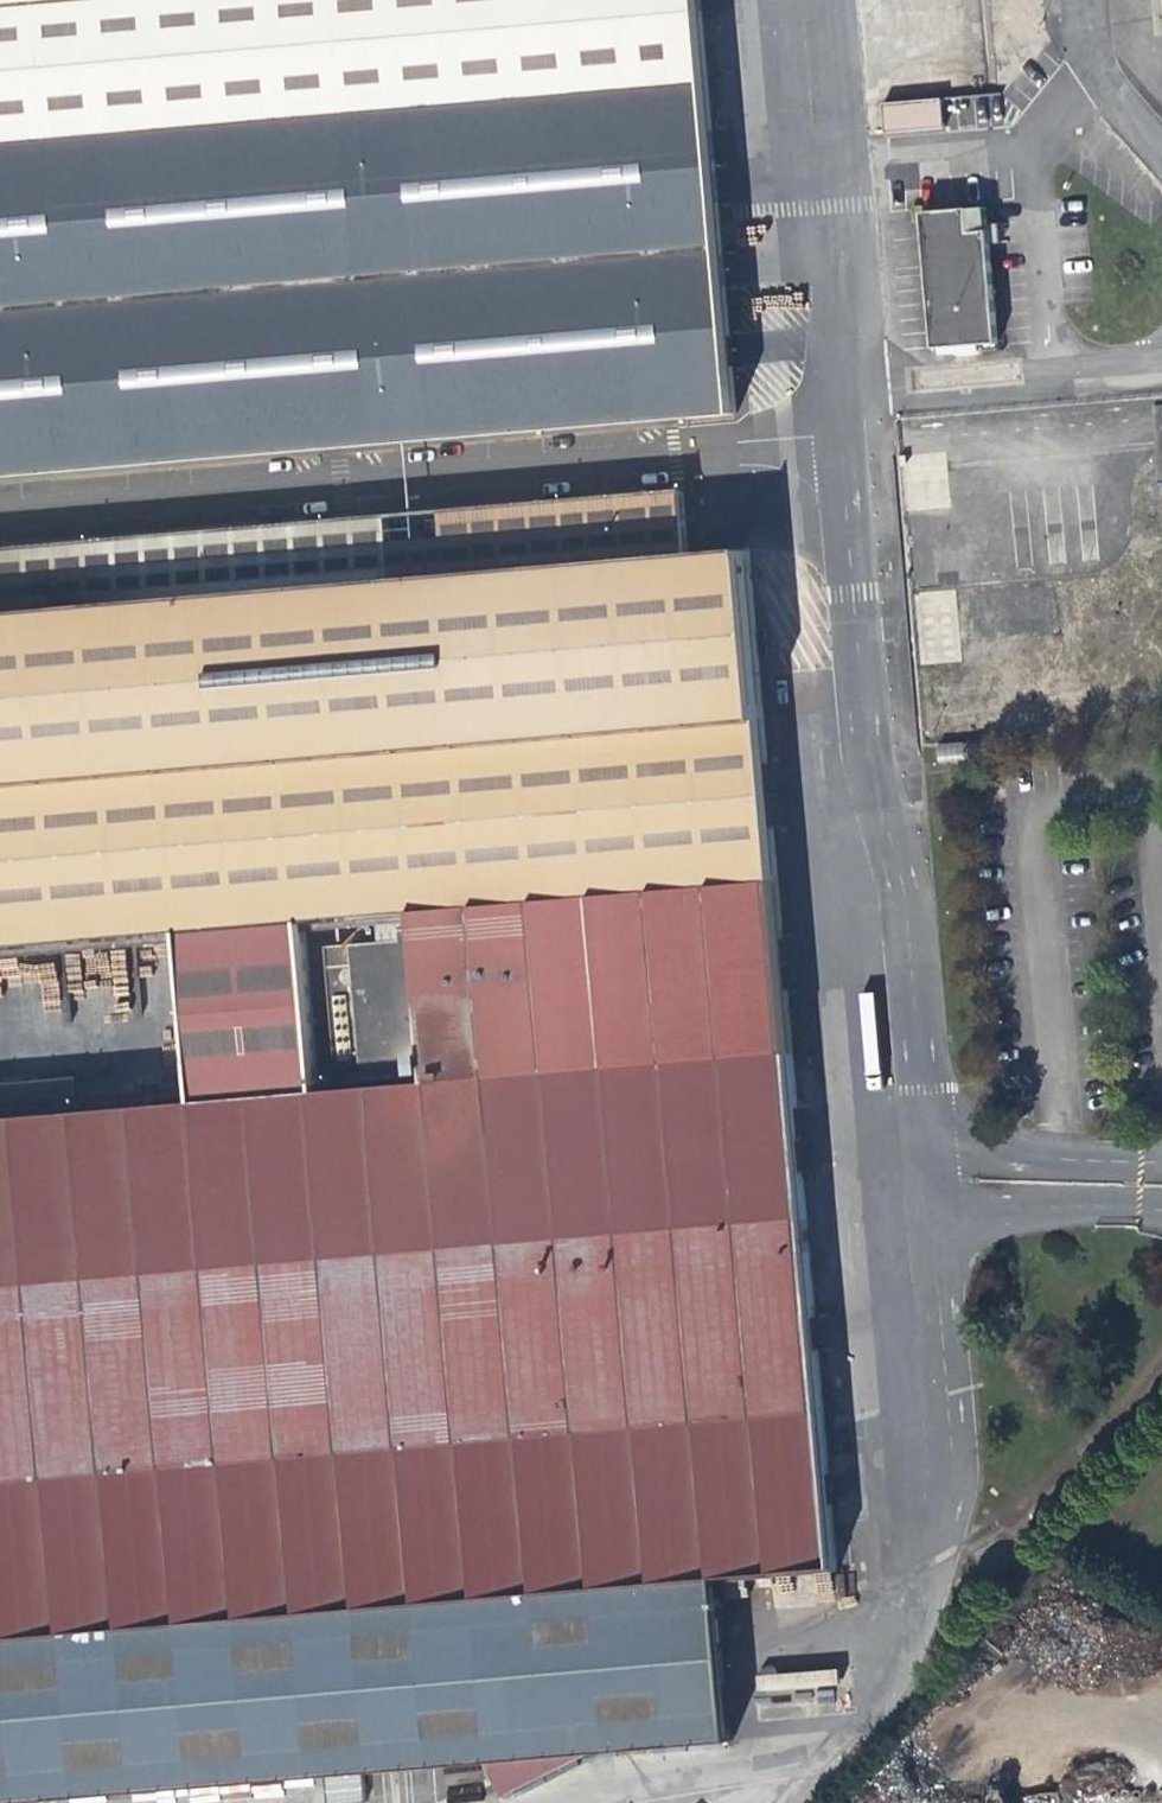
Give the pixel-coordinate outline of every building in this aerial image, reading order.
[(50,474),(216,460),(740,415),(705,0),(0,0),(0,478),(50,474)] [(889,105),(890,132),(947,127),(945,100),(889,105)] [(891,151),(895,196),(953,190),(950,147),(891,151)] [(930,214),(940,347),(1002,341),(992,208),(930,214)] [(0,1121),(0,1643),(152,1631),(727,1572),(842,1557),(767,734),(751,551),(693,556),(687,492),(343,523),(57,550),(0,555),(0,949),(91,942),(372,917),(417,913),(419,937),(374,942),(362,944),(364,964),(372,1062),(374,1087),(106,1111),(0,1121)] [(950,620),(952,639),(977,634),(975,615),(950,620)] [(372,917),(374,942),(419,937),(417,913),(372,917)] [(345,1065),(372,1062),(364,964),(324,968),(330,1044),(343,1042),(345,1065)] [(742,1738),(727,1572),(152,1631),(0,1643),(0,1802),(165,1786),(742,1738)]
